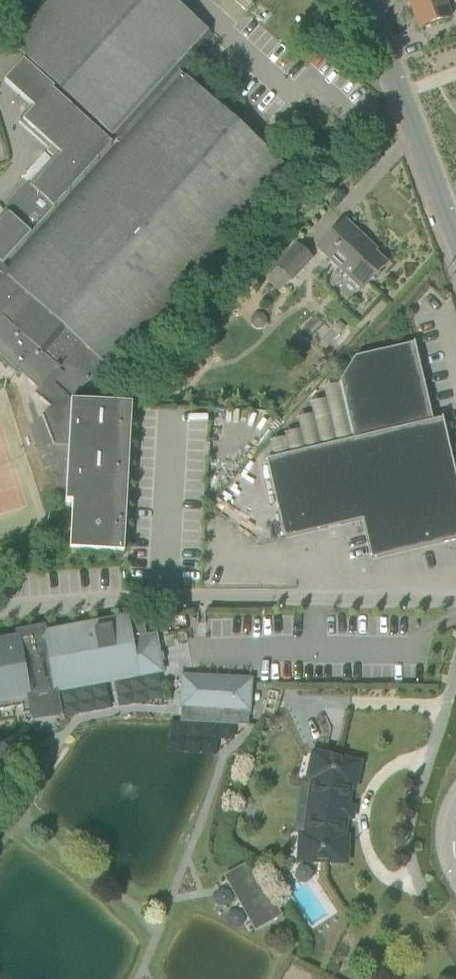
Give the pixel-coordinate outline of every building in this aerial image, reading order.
[(174,0),(40,0),(32,9),(4,39),(25,58),(74,103),(71,107),(114,146),(182,72),(197,56),(214,36),(174,0)] [(247,12),(254,4),(249,0),(234,0),(247,12)] [(445,0),(409,0),(419,29),(451,18),(445,0)] [(132,411),(133,404),(70,399),(103,363),(113,372),(294,173),(182,72),(114,146),(71,107),(74,103),(25,58),(5,81),(31,105),(17,120),(49,149),(47,151),(54,158),(29,185),(27,183),(4,209),(6,210),(0,217),(0,325),(5,330),(0,335),(0,357),(1,359),(3,361),(5,364),(9,368),(13,371),(17,374),(21,376),(25,378),(38,390),(35,393),(50,406),(42,414),(53,444),(68,445),(65,501),(72,501),(69,549),(124,552),(132,411)] [(345,221),(319,248),(363,289),(386,265),(364,244),(367,242),(345,221)] [(278,269),(274,272),(267,280),(281,293),(314,258),(297,242),(275,266),(278,269)] [(338,336),(346,328),(340,322),(332,331),(338,336)] [(273,459),(266,460),(284,539),(362,521),(371,560),(455,540),(455,462),(453,463),(452,459),(442,418),(441,418),(442,419),(433,421),(433,419),(414,342),(413,342),(414,344),(367,355),(356,357),(340,382),(340,383),(323,388),(325,400),(309,403),(312,416),(296,419),(299,431),(284,434),(285,438),(270,442),(273,459)] [(55,678),(58,692),(97,685),(103,675),(113,681),(163,672),(156,635),(131,640),(130,634),(127,617),(46,632),(45,632),(54,678),(55,678)] [(0,640),(0,710),(22,705),(25,722),(41,732),(57,729),(72,708),(58,696),(58,692),(55,678),(54,678),(45,632),(46,632),(45,625),(15,631),(16,637),(0,640)] [(181,708),(249,711),(252,711),(253,680),(183,676),(181,708)] [(301,860),(301,861),(347,863),(348,837),(344,837),(351,788),(355,789),(360,763),(316,753),(315,754),(322,756),(317,780),(311,783),(305,831),(309,836),(308,860),(301,860)] [(283,916),(256,869),(250,873),(245,864),(223,877),(255,933),(283,916)] [(296,880),(315,881),(316,864),(296,864),(296,880)]
